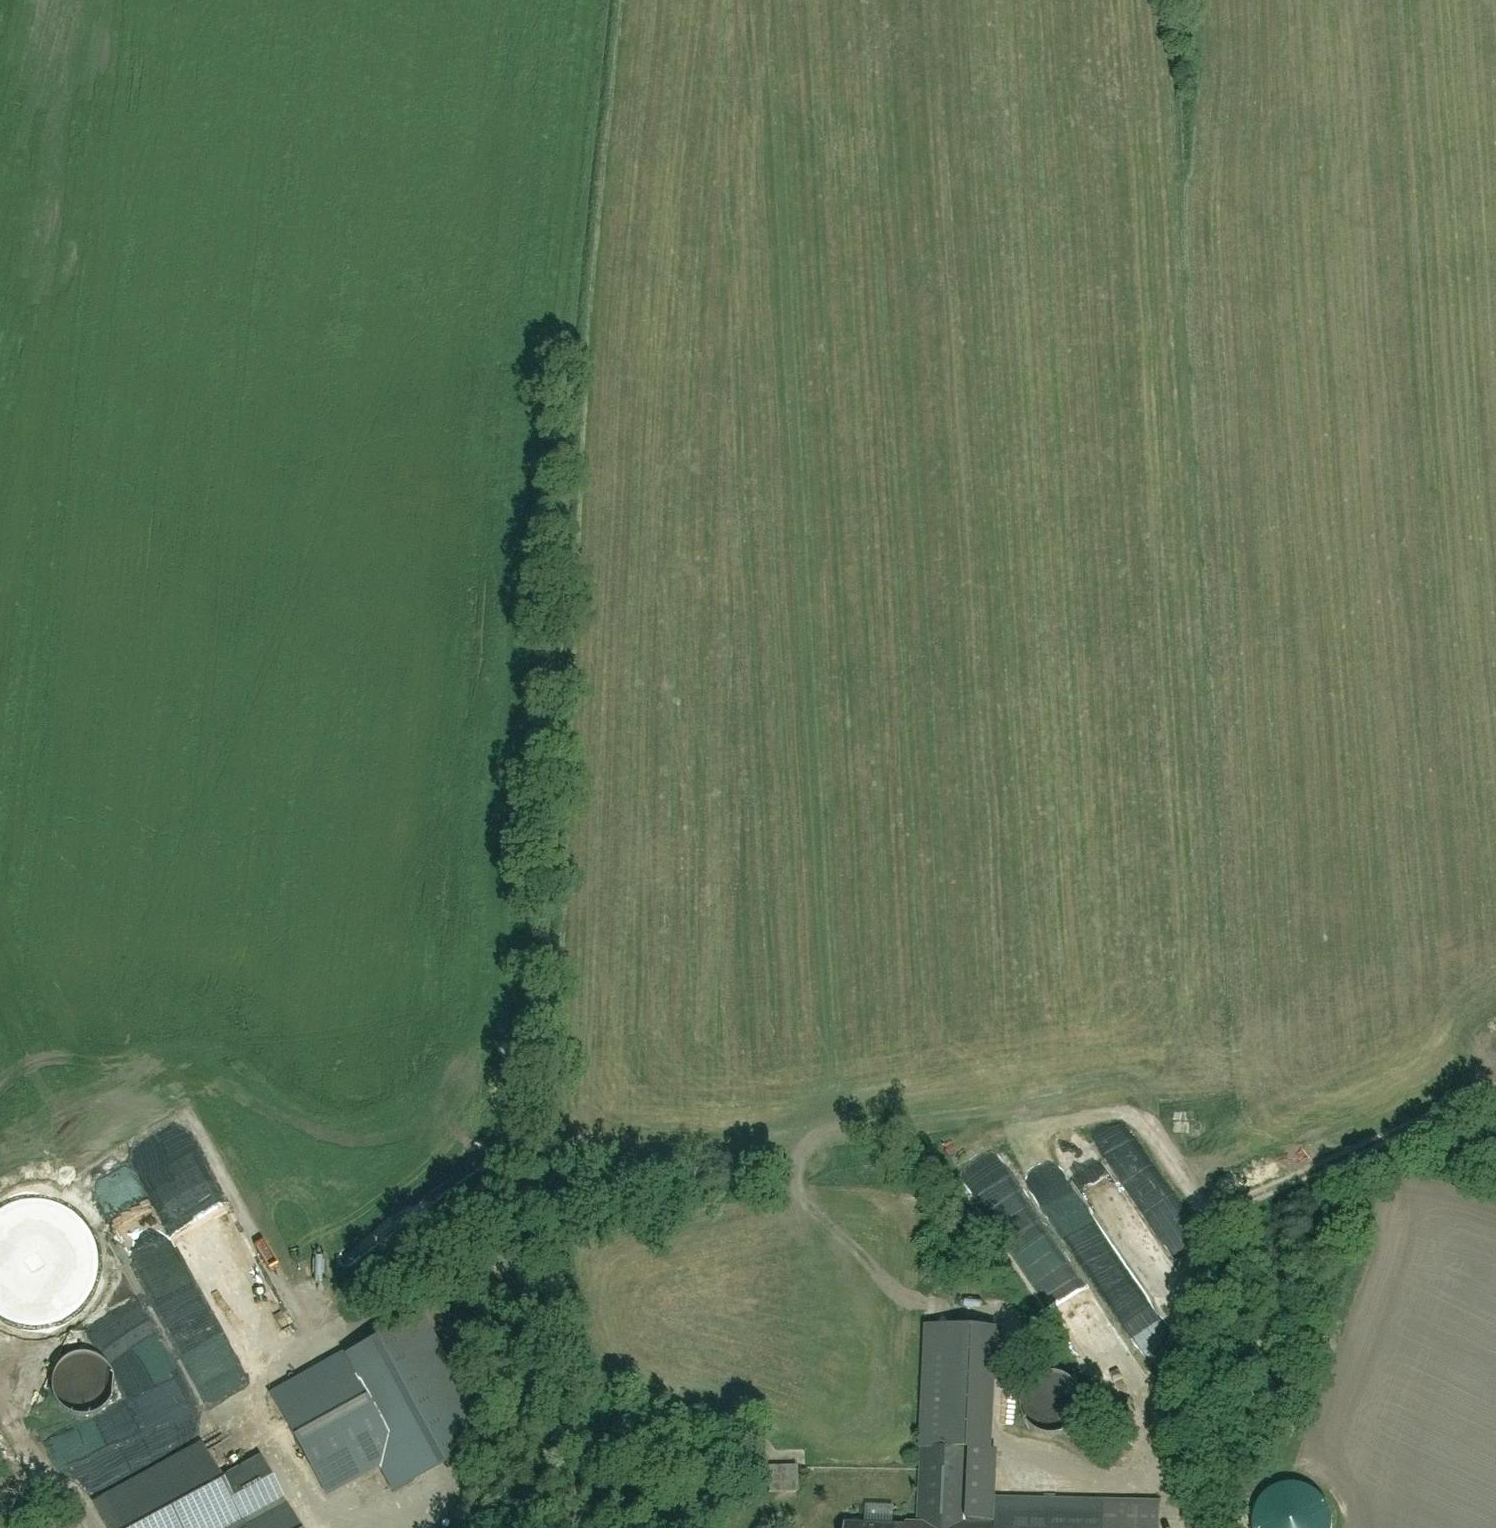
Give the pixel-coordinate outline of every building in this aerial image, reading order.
[(924,1452),(920,1451),(918,1523),(829,1520),(829,1527),(1163,1527),(1164,1504),(1001,1500),(1006,1335),(927,1333),(924,1452)] [(379,1386),(355,1342),(269,1389),(325,1490),(392,1452),(407,1479),(476,1441),(431,1357),(379,1386)] [(110,1387),(111,1380),(110,1374),(108,1367),(105,1362),(100,1357),(95,1353),(89,1351),(85,1349),(77,1349),(71,1350),(66,1352),(62,1354),(56,1359),(52,1365),(50,1370),(48,1375),(48,1381),(49,1387),(51,1393),(54,1398),(57,1403),(62,1406),(67,1409),(74,1411),(80,1412),(85,1411),(91,1409),(98,1406),(103,1401),(108,1393),(110,1387)] [(1087,1417),(1087,1411),(1087,1405),(1085,1399),(1082,1393),(1078,1389),(1072,1384),(1067,1382),(1060,1381),(1055,1381),(1047,1382),(1042,1385),(1038,1387),(1034,1391),(1030,1397),(1028,1401),(1027,1407),(1027,1412),(1027,1417),(1030,1424),(1032,1428),(1036,1433),(1041,1436),(1048,1440),(1053,1441),(1059,1441),(1066,1440),(1070,1438),(1074,1436),(1079,1432),(1082,1428),(1085,1423),(1087,1417)] [(94,1506),(106,1527),(296,1527),(258,1459),(220,1480),(203,1447),(94,1506)] [(794,1494),(794,1472),(763,1472),(764,1494),(794,1494)]
